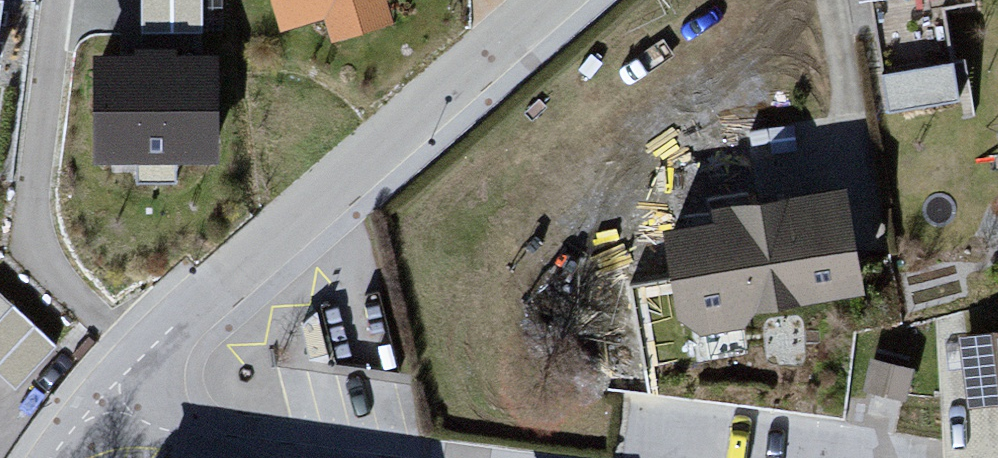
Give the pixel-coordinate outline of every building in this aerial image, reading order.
[(146,26),(211,26),(211,0),(146,0),(146,26)] [(290,33),(330,20),(339,48),(401,30),(393,4),(406,0),(280,0),(290,33)] [(223,53),(93,53),(95,166),(222,170),(223,53)] [(884,76),(887,113),(959,107),(956,71),(884,76)] [(669,234),(694,335),(879,291),(854,189),(669,234)] [(0,282),(0,357),(21,380),(60,343),(1,281),(0,282)] [(962,338),(970,408),(997,405),(997,334),(962,338)] [(907,398),(916,365),(873,354),(864,386),(907,398)]
